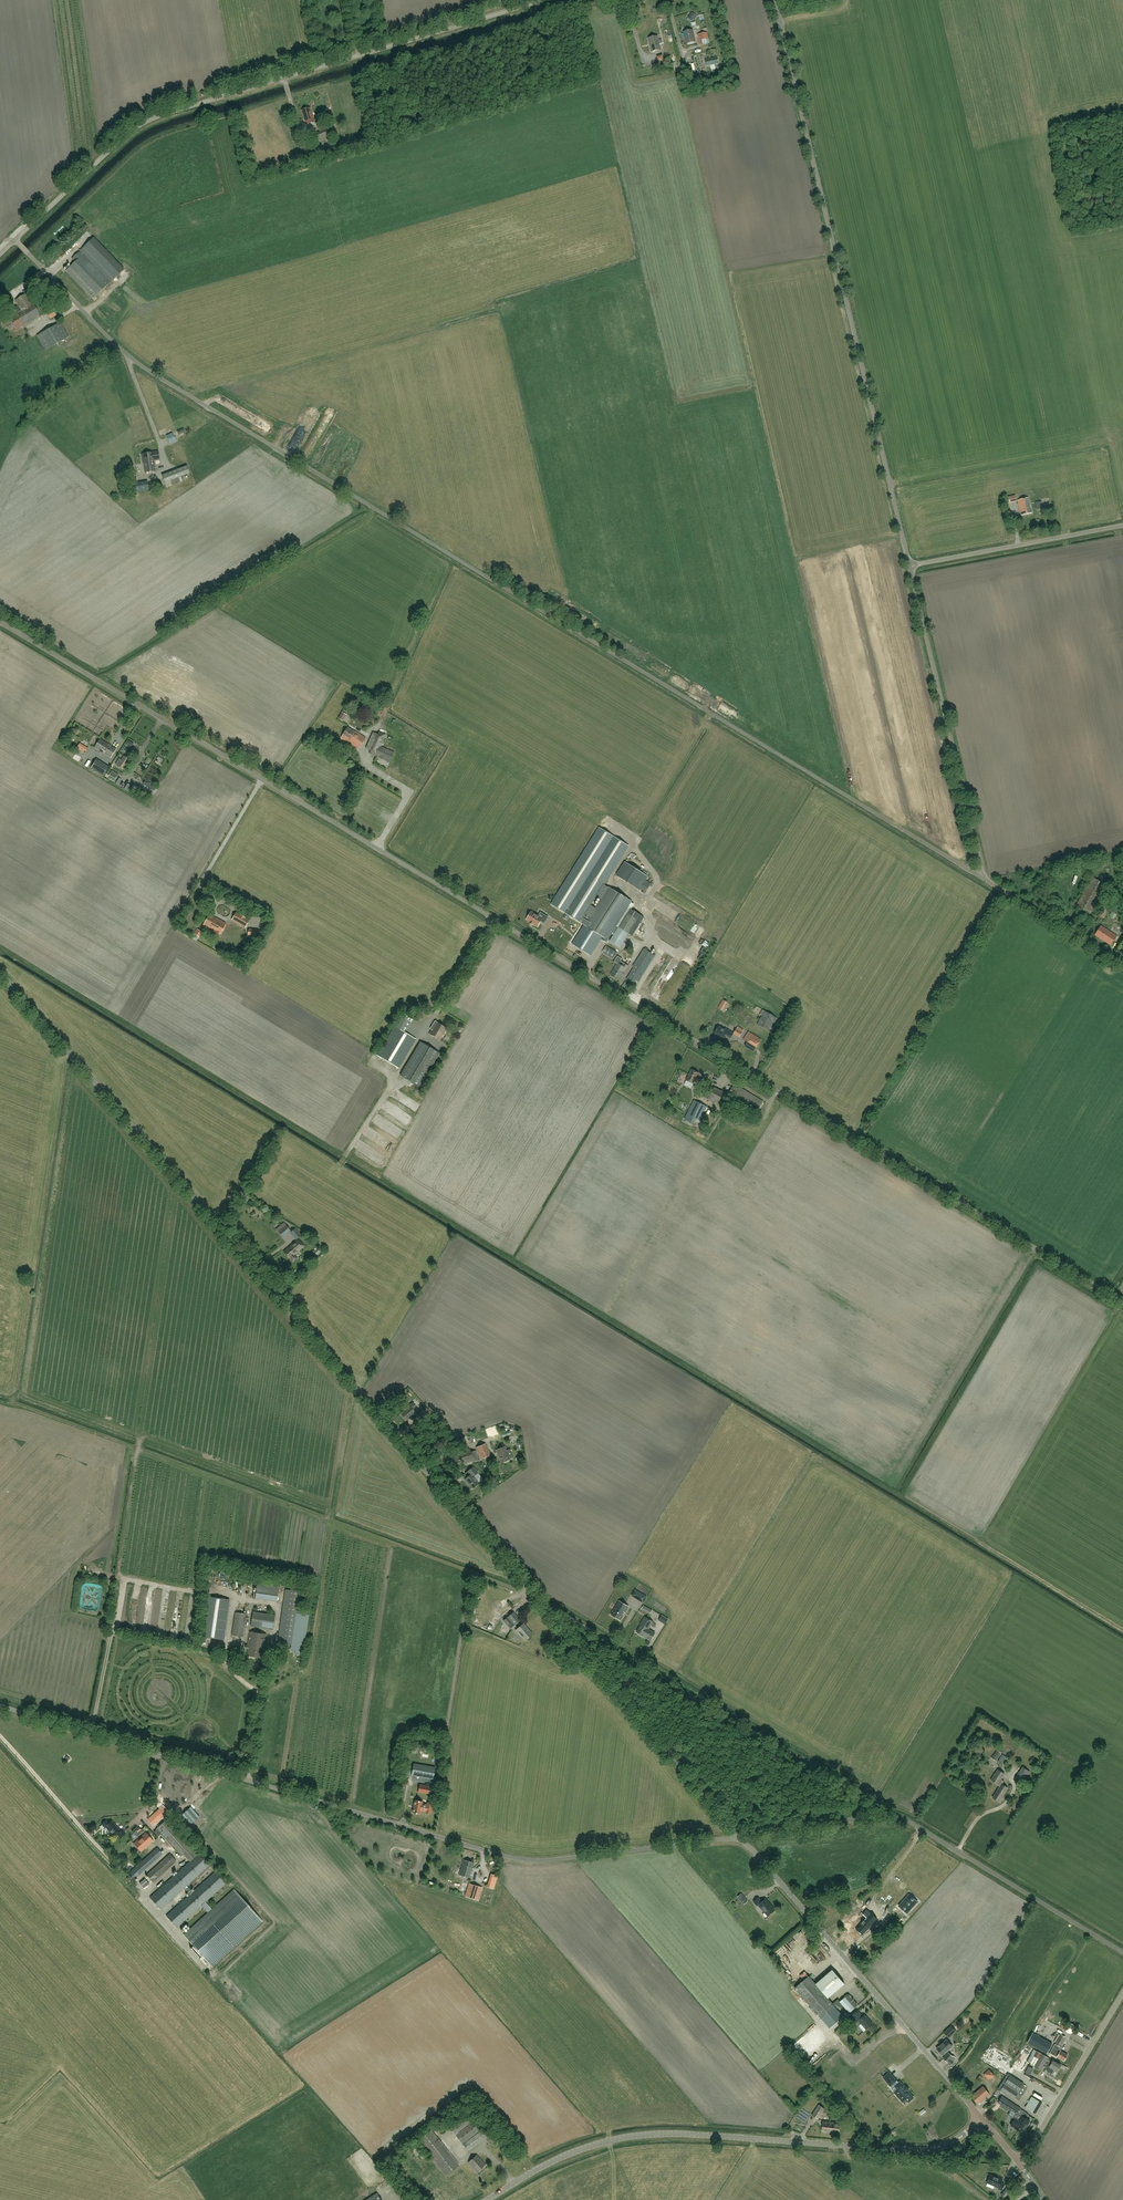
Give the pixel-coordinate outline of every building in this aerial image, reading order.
[(686,44),(695,42),(693,30),(683,32),(686,44)] [(699,45),(710,43),(707,32),(697,34),(699,45)] [(659,44),(663,43),(662,39),(658,40),(657,36),(648,39),(652,52),(661,50),(659,44)] [(665,68),(667,67),(667,65),(665,65),(664,62),(663,56),(657,57),(659,63),(653,65),(654,70),(664,68),(665,71),(666,70),(665,68)] [(305,125),(315,122),(311,107),(301,110),(305,125)] [(328,120),(326,112),(319,114),(322,122),(328,120)] [(332,138),(328,125),(319,129),(320,132),(312,135),(314,140),(319,138),(320,142),(332,138)] [(91,261),(81,250),(72,259),(75,262),(66,271),(93,299),(110,282),(90,261),(91,261)] [(15,301),(21,310),(29,323),(41,316),(33,303),(27,294),(15,301)] [(29,323),(21,310),(17,313),(18,314),(9,319),(16,331),(25,325),(29,323)] [(50,319),(55,316),(52,310),(47,313),(50,319)] [(69,337),(60,323),(37,336),(45,350),(69,337)] [(218,400),(223,404),(227,398),(222,394),(218,400)] [(308,419),(304,425),(309,429),(313,423),(308,419)] [(154,461),(155,461),(160,460),(159,451),(151,453),(142,454),(143,463),(144,463),(144,462),(154,461)] [(144,462),(144,463),(146,473),(156,471),(154,461),(144,462)] [(166,487),(181,482),(180,477),(189,473),(187,466),(162,476),(166,487)] [(147,481),(132,484),(133,493),(149,490),(147,481)] [(1008,495),(1028,492),(1026,481),(1007,485),(1008,495)] [(1008,497),(1009,504),(1017,502),(1015,495),(1008,497)] [(1022,515),(1033,512),(1030,497),(1019,499),(1022,515)] [(341,738),(359,749),(366,738),(355,731),(355,732),(348,727),(341,738)] [(321,741),(326,737),(321,731),(316,735),(321,741)] [(390,762),(394,752),(381,746),(386,734),(379,731),(369,753),(377,757),(377,756),(390,762)] [(111,757),(116,749),(100,739),(95,747),(111,757)] [(79,744),(76,748),(85,754),(88,749),(79,744)] [(124,756),(122,760),(119,759),(116,764),(124,769),(130,760),(124,756)] [(156,762),(162,766),(165,760),(159,757),(156,762)] [(91,768),(97,772),(102,763),(97,760),(91,768)] [(600,828),(552,905),(584,925),(572,944),(591,956),(601,939),(606,943),(608,940),(612,934),(614,935),(610,942),(620,948),(629,934),(619,928),(617,926),(632,903),(632,902),(609,887),(609,888),(590,917),(586,914),(604,885),(604,884),(629,846),(600,828)] [(1090,915),(1107,886),(1093,877),(1075,906),(1090,915)] [(1104,919),(1114,902),(1106,898),(1100,907),(1102,908),(1098,916),(1104,919)] [(230,914),(233,908),(225,904),(224,907),(220,905),(219,908),(230,914)] [(218,909),(216,913),(231,919),(232,915),(218,909)] [(249,921),(236,913),(232,920),(245,928),(249,921)] [(531,913),(526,920),(537,927),(540,923),(543,925),(547,919),(543,917),(541,919),(531,913)] [(220,935),(226,923),(214,917),(209,915),(204,925),(207,927),(206,927),(220,935)] [(1111,945),(1117,936),(1101,926),(1095,935),(1111,945)] [(260,938),(261,932),(249,930),(248,936),(260,938)] [(613,959),(617,953),(606,946),(603,952),(613,959)] [(655,955),(644,949),(633,966),(634,967),(629,976),(638,982),(655,955)] [(617,964),(611,975),(620,981),(624,974),(623,973),(626,969),(627,969),(629,966),(621,961),(622,959),(618,956),(614,962),(617,964)] [(652,995),(660,983),(657,981),(649,993),(652,995)] [(777,1018),(763,1009),(760,1014),(762,1015),(757,1024),(769,1031),(777,1018)] [(401,1016),(395,1026),(377,1056),(398,1068),(416,1039),(405,1033),(411,1022),(401,1016)] [(429,1034),(440,1040),(447,1029),(435,1021),(431,1027),(433,1028),(429,1034)] [(725,1028),(724,1030),(719,1026),(714,1033),(724,1039),(726,1035),(731,1038),(733,1033),(740,1037),(743,1032),(737,1028),(734,1033),(725,1028)] [(743,1039),(756,1047),(761,1039),(748,1031),(743,1039)] [(421,1042),(400,1075),(420,1087),(440,1054),(421,1042)] [(699,1073),(692,1069),(686,1080),(694,1084),(694,1083),(700,1085),(703,1080),(697,1077),(699,1073)] [(755,1113),(763,1101),(735,1084),(727,1096),(755,1113)] [(707,1090),(703,1097),(728,1110),(731,1103),(707,1090)] [(690,1110),(685,1119),(695,1124),(697,1119),(701,1121),(708,1107),(698,1102),(693,1111),(690,1110)] [(376,1123),(380,1126),(385,1120),(380,1117),(376,1123)] [(283,1238),(291,1231),(286,1225),(278,1232),(283,1238)] [(296,1228),(291,1232),(297,1239),(302,1235),(296,1228)] [(284,1252),(290,1259),(290,1258),(293,1262),(297,1259),(294,1255),(304,1247),(299,1240),(284,1252)] [(413,1410),(416,1407),(412,1403),(409,1406),(401,1413),(407,1420),(415,1413),(413,1410)] [(422,1421),(427,1417),(422,1411),(417,1416),(422,1421)] [(509,1434),(493,1439),(495,1443),(510,1438),(509,1434)] [(482,1459),(490,1455),(485,1444),(477,1448),(482,1459)] [(498,1456),(501,1463),(509,1460),(509,1459),(513,1457),(510,1449),(506,1451),(504,1447),(496,1450),(498,1455),(498,1456)] [(471,1452),(460,1456),(464,1467),(475,1463),(480,1461),(475,1450),(471,1452)] [(479,1483),(473,1477),(477,1473),(473,1467),(467,1471),(470,1475),(465,1480),(472,1489),(479,1483)] [(277,1602),(279,1586),(257,1583),(255,1598),(277,1602)] [(91,1604),(101,1604),(101,1591),(98,1591),(98,1589),(91,1589),(91,1585),(86,1585),(86,1599),(91,1599),(91,1604)] [(303,1593),(286,1590),(278,1643),(295,1645),(294,1651),(303,1652),(309,1616),(300,1614),(303,1593)] [(504,1601),(498,1594),(490,1601),(494,1607),(490,1610),(495,1616),(502,1609),(499,1606),(504,1601)] [(224,1640),(229,1600),(207,1596),(201,1637),(224,1640)] [(611,1615),(620,1620),(629,1607),(619,1601),(611,1615)] [(652,1610),(645,1606),(644,1605),(641,1609),(650,1614),(652,1610)] [(243,1637),(246,1614),(235,1612),(232,1635),(243,1637)] [(251,1626),(273,1629),(275,1615),(253,1612),(251,1626)] [(520,1620),(513,1612),(504,1621),(507,1625),(511,1621),(515,1625),(520,1620)] [(669,1619),(662,1615),(659,1620),(665,1624),(669,1619)] [(643,1636),(644,1635),(651,1640),(655,1633),(649,1629),(653,1622),(645,1616),(640,1624),(641,1625),(636,1632),(643,1636)] [(525,1641),(533,1634),(524,1623),(516,1630),(525,1641)] [(250,1632),(248,1645),(263,1648),(265,1634),(250,1632)] [(263,1648),(248,1645),(246,1645),(245,1648),(249,1649),(248,1655),(262,1657),(263,1649),(263,1648)] [(1001,1753),(997,1750),(992,1758),(996,1761),(1001,1753)] [(1002,1754),(997,1761),(1002,1764),(1006,1757),(1002,1754)] [(433,1779),(435,1768),(413,1764),(411,1775),(433,1779)] [(1022,1784),(1030,1773),(1022,1768),(1014,1779),(1022,1784)] [(991,1780),(1000,1786),(1002,1784),(1004,1781),(1001,1779),(1004,1774),(998,1769),(991,1780)] [(403,1801),(406,1785),(400,1784),(397,1800),(403,1801)] [(1008,1788),(1002,1784),(1000,1786),(993,1798),(999,1802),(1008,1788)] [(430,1793),(431,1787),(420,1785),(419,1791),(430,1793)] [(415,1800),(412,1813),(420,1814),(421,1810),(426,1811),(425,1813),(430,1814),(432,1807),(432,1803),(427,1802),(427,1805),(422,1805),(423,1801),(415,1800)] [(157,1811),(162,1817),(168,1811),(163,1806),(157,1811)] [(112,1821),(108,1824),(107,1822),(105,1822),(102,1825),(105,1828),(106,1827),(114,1836),(117,1834),(120,1838),(126,1832),(123,1829),(120,1831),(112,1821)] [(134,1844),(141,1852),(153,1841),(146,1832),(134,1844)] [(185,1842),(177,1849),(188,1862),(196,1854),(185,1842)] [(162,1850),(157,1854),(153,1849),(149,1852),(152,1855),(132,1871),(138,1878),(153,1866),(150,1862),(155,1859),(156,1861),(164,1854),(162,1850)] [(191,1860),(150,1898),(161,1909),(184,1889),(189,1895),(166,1916),(177,1928),(202,1906),(208,1914),(184,1935),(212,1967),(263,1922),(235,1890),(212,1910),(206,1903),(226,1884),(215,1872),(193,1892),(187,1886),(209,1865),(199,1853),(191,1860)] [(174,1864),(166,1857),(137,1883),(140,1886),(144,1881),(149,1886),(174,1864)] [(469,1878),(474,1863),(464,1859),(463,1863),(461,1869),(459,1874),(469,1878)] [(478,1900),(482,1888),(469,1884),(465,1896),(478,1900)] [(927,1891),(919,1884),(915,1889),(923,1896),(927,1891)] [(897,1888),(895,1890),(889,1885),(880,1895),(885,1899),(881,1903),(887,1907),(901,1891),(897,1888)] [(738,1897),(744,1904),(748,1902),(741,1894),(738,1897)] [(910,1894),(899,1906),(907,1914),(918,1901),(910,1894)] [(768,1916),(775,1910),(765,1899),(762,1902),(758,1897),(753,1901),(757,1906),(758,1905),(768,1916)] [(882,1917),(885,1914),(880,1907),(876,1911),(882,1917)] [(866,1917),(855,1929),(856,1929),(862,1934),(862,1935),(877,1918),(876,1918),(875,1920),(869,1914),(870,1913),(866,1909),(862,1914),(866,1917)] [(834,1921),(829,1926),(833,1931),(838,1927),(834,1921)] [(822,1944),(819,1946),(824,1955),(828,1952),(822,1944)] [(832,2004),(828,1998),(844,1984),(832,1970),(815,1984),(808,1976),(795,1988),(821,2018),(830,2028),(843,2017),(834,2006),(832,2004)] [(843,2006),(851,2015),(857,2011),(855,2008),(857,2006),(857,2004),(849,1995),(847,1995),(844,1997),(845,1997),(840,2002),(839,2001),(836,2003),(841,2008),(843,2006)] [(857,2011),(851,2015),(852,2016),(851,2016),(860,2025),(859,2026),(863,2032),(872,2024),(865,2015),(861,2018),(858,2014),(859,2013),(857,2011)] [(850,2025),(854,2021),(851,2017),(846,2021),(850,2025)] [(948,2038),(949,2038),(956,2031),(951,2026),(944,2033),(948,2038)] [(1027,2043),(1047,2053),(1052,2043),(1033,2033),(1027,2043)] [(1060,2047),(1065,2037),(1060,2034),(1055,2044),(1060,2047)] [(943,2055),(952,2046),(946,2040),(937,2048),(943,2055)] [(1019,2064),(1023,2067),(1034,2049),(1029,2046),(1019,2064)] [(1064,2061),(1068,2055),(1053,2047),(1050,2053),(1064,2061)] [(1030,2063),(1035,2065),(1041,2054),(1037,2051),(1030,2063)] [(953,2057),(948,2053),(943,2059),(948,2063),(951,2066),(954,2063),(953,2062),(956,2058),(953,2056),(953,2057)] [(1061,2065),(1053,2060),(1041,2054),(1035,2065),(1036,2066),(1035,2067),(1038,2069),(1039,2068),(1041,2069),(1044,2065),(1047,2067),(1048,2066),(1050,2067),(1047,2071),(1052,2074),(1054,2069),(1057,2071),(1061,2065)] [(989,2080),(995,2075),(989,2069),(984,2074),(989,2080)] [(896,2081),(889,2073),(884,2078),(890,2086),(893,2083),(895,2086),(898,2089),(894,2092),(902,2102),(906,2099),(909,2102),(914,2098),(900,2082),(898,2083),(896,2081)] [(1024,2084),(1011,2075),(1001,2090),(1014,2099),(1016,2096),(1020,2099),(1027,2088),(1023,2085),(1024,2084)] [(978,2104),(990,2094),(983,2086),(971,2096),(978,2104)] [(1021,2126),(1018,2130),(1023,2133),(1027,2125),(1028,2125),(1029,2123),(1029,2122),(1030,2121),(1026,2118),(1025,2116),(1024,2115),(1025,2112),(1020,2109),(1020,2108),(1001,2097),(998,2103),(1013,2112),(1014,2111),(1021,2115),(1020,2118),(1021,2118),(1020,2119),(1022,2121),(1021,2123),(1022,2123),(1020,2126),(1021,2126)] [(1042,2103),(1032,2097),(1025,2107),(1035,2113),(1042,2103)] [(825,2109),(819,2105),(812,2115),(818,2119),(825,2109)] [(462,2144),(480,2130),(473,2122),(458,2133),(458,2132),(477,2118),(470,2109),(448,2126),(462,2144)] [(804,2111),(800,2118),(807,2122),(811,2115),(804,2111)] [(1015,2118),(1011,2125),(1015,2127),(1014,2128),(1018,2130),(1021,2126),(1020,2126),(1022,2123),(1021,2123),(1022,2121),(1020,2119),(1021,2118),(1020,2118),(1021,2115),(1014,2111),(1013,2112),(1010,2117),(1013,2118),(1013,2117),(1015,2118)] [(822,2131),(838,2133),(840,2123),(823,2121),(822,2131)] [(468,2151),(493,2133),(488,2126),(462,2144),(468,2151)] [(446,2176),(459,2165),(431,2129),(418,2140),(446,2176)] [(413,2157),(415,2159),(422,2153),(420,2151),(413,2157)] [(476,2172),(485,2164),(477,2154),(468,2162),(476,2172)] [(1007,2173),(1013,2182),(1018,2179),(1011,2170),(1007,2173)] [(1002,2190),(1004,2183),(1001,2182),(1002,2179),(997,2177),(990,2174),(987,2182),(999,2187),(999,2188),(1002,2190)] [(1004,2198),(1010,2192),(1007,2189),(1001,2195),(1004,2198)]
